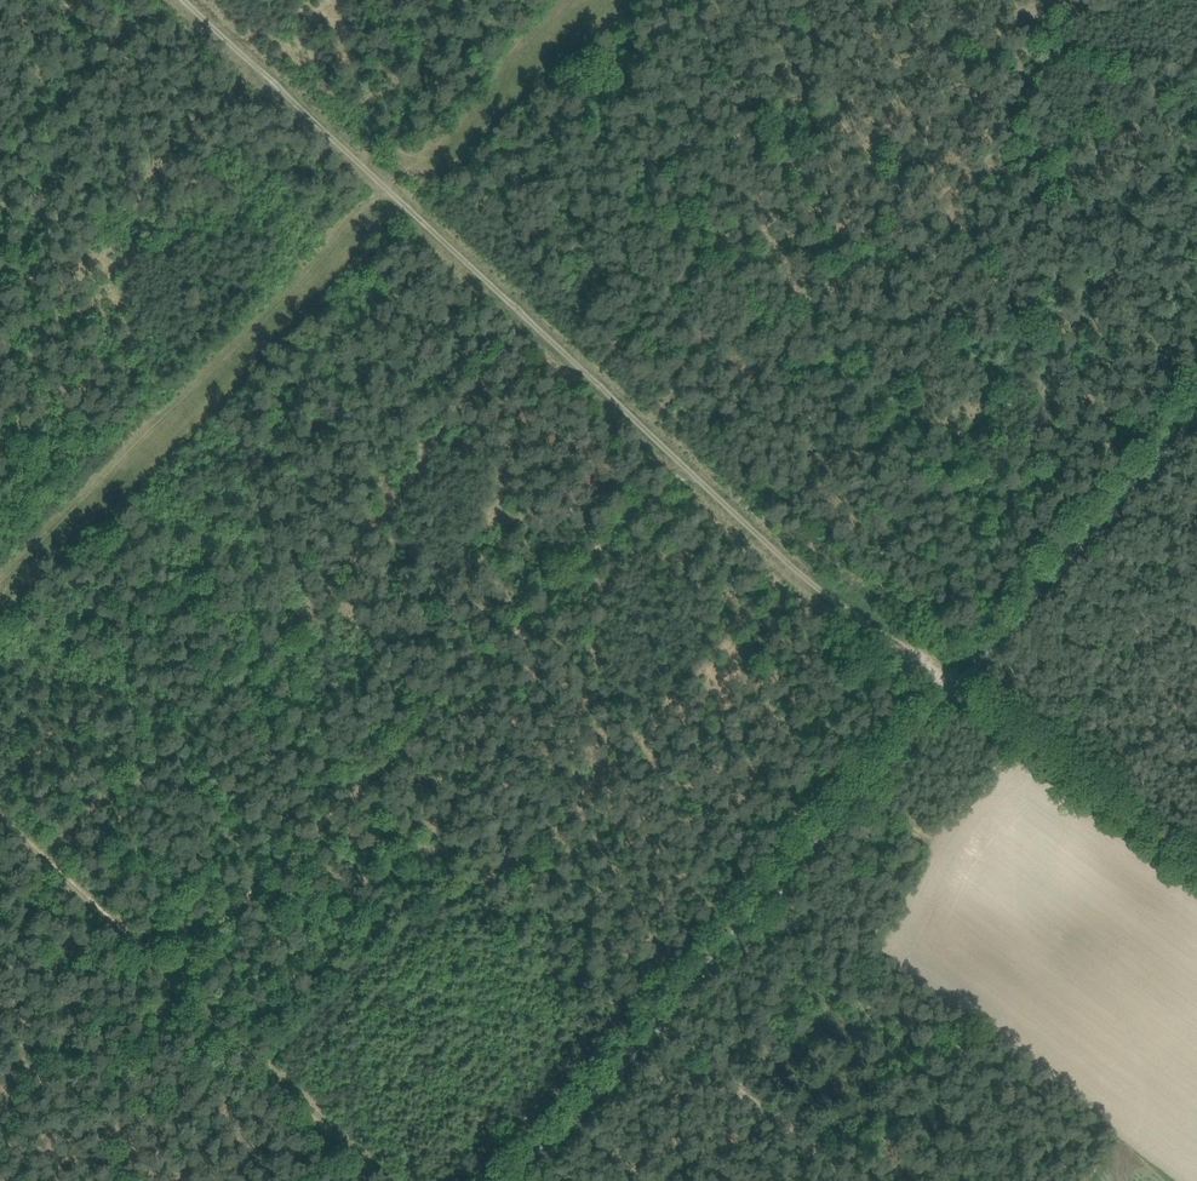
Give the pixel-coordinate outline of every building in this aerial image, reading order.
[(1070,183),(1080,182),(1077,162),(1067,164),(1070,183)]
